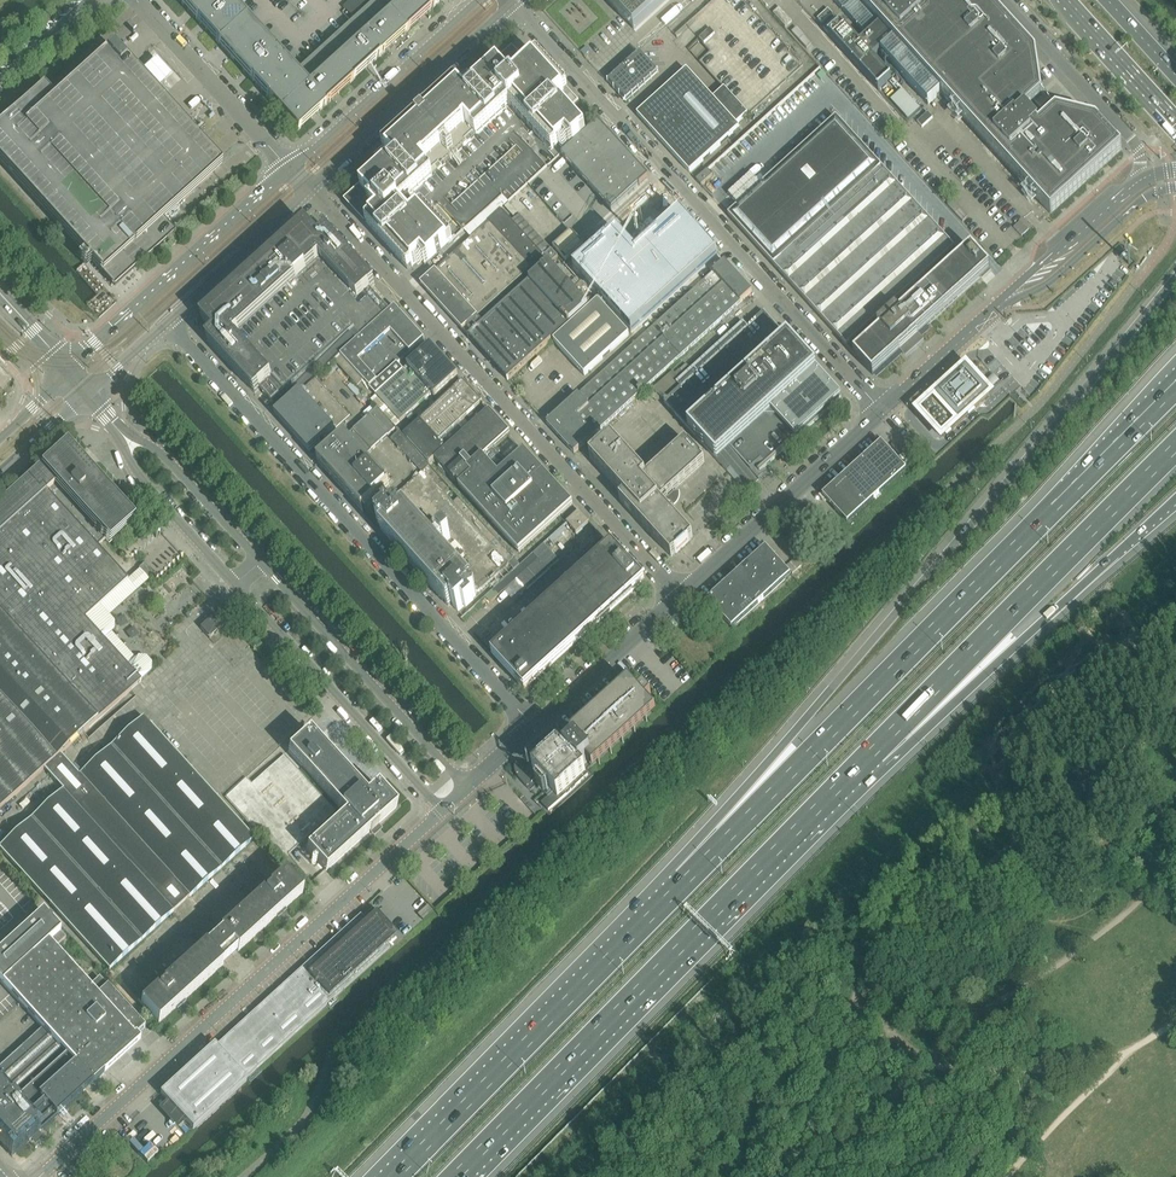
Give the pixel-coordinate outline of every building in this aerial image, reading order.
[(195,19),(197,21),(221,0),(185,0),(181,3),(195,19)] [(215,41),(219,45),(219,44),(246,19),(247,19),(244,15),(244,16),(234,5),(235,5),(230,0),(221,0),(197,21),(215,41)] [(383,55),(407,33),(377,0),(376,0),(374,2),(352,22),(349,24),(379,57),(382,56),(383,55)] [(429,13),(431,11),(432,10),(434,8),(427,0),(377,0),(407,33),(429,13)] [(437,5),(437,6),(436,7),(436,6),(434,8),(435,8),(444,0),(443,0),(437,5)] [(634,30),(667,0),(607,0),(634,30)] [(749,117),(804,67),(743,0),(716,0),(675,37),(677,39),(674,41),(685,54),(688,51),(689,52),(700,42),(710,54),(700,63),(724,90),(724,89),(748,115),(747,115),(749,117)] [(867,37),(860,44),(842,24),(829,36),(878,90),(892,79),(873,58),(893,40),(894,42),(881,53),(928,105),(941,93),(1019,179),(1022,183),(1051,214),(1122,150),(1097,122),(1056,112),(1042,97),(1036,56),(1023,41),(987,2),(979,0),(833,0),(867,37)] [(429,13),(407,33),(435,8),(434,8),(432,10),(431,11),(429,13)] [(773,14),(786,28),(792,22),(779,8),(773,14)] [(828,10),(818,19),(822,24),(833,15),(828,10)] [(836,18),(824,30),(829,35),(841,24),(836,18)] [(224,51),(230,58),(252,81),(280,55),(272,46),(271,46),(267,41),(262,36),(262,35),(253,25),(247,19),(246,19),(219,44),(219,45),(224,51)] [(378,60),(378,59),(379,57),(349,24),(347,26),(347,27),(325,46),(322,48),(353,82),(377,60),(377,61),(378,60)] [(407,33),(383,55),(382,56),(379,57),(380,58),(407,33)] [(83,254),(80,256),(82,258),(83,259),(86,263),(89,265),(91,263),(114,288),(115,288),(175,233),(174,232),(164,220),(222,167),(199,142),(197,140),(191,133),(115,49),(113,47),(56,99),(47,90),(46,88),(44,87),(10,118),(0,127),(0,162),(83,254)] [(329,104),(328,104),(353,82),(322,48),(319,51),(320,51),(300,69),(298,70),(298,71),(296,72),(295,73),(296,74),(308,87),(308,88),(325,107),(327,105),(328,105),(329,104)] [(467,72),(416,119),(370,160),(381,171),(361,189),(364,192),(364,193),(364,194),(354,203),(370,220),(369,221),(366,224),(408,270),(419,260),(425,266),(453,241),(435,221),(411,195),(510,105),(534,131),(552,151),(564,140),(570,147),(586,132),(568,113),(579,102),(532,50),(517,64),(512,59),(501,69),(501,68),(500,69),(497,66),(478,83),(467,72)] [(626,102),(633,96),(658,73),(640,54),(609,82),(620,95),(626,102)] [(252,81),(266,97),(268,99),(296,74),(295,73),(296,72),(295,71),(294,71),(285,61),(285,60),(280,55),(252,81)] [(377,60),(353,82),(380,58),(379,57),(378,59),(378,60),(377,61),(377,60)] [(154,63),(142,74),(157,91),(169,80),(154,63)] [(687,71),(637,115),(690,174),(739,129),(736,125),(747,115),(748,115),(724,89),(724,90),(713,99),(687,71)] [(324,109),(323,108),(325,107),(308,88),(308,87),(296,74),(268,99),(298,132),(322,109),(323,110),(324,109)] [(353,82),(328,104),(329,104),(328,105),(327,105),(325,107),(326,107),(353,82)] [(902,91),(891,101),(909,121),(920,111),(902,91)] [(464,230),(481,215),(502,196),(508,202),(547,167),(524,141),(534,131),(510,105),(411,195),(435,221),(446,211),(464,230)] [(322,109),(298,132),(326,107),(325,107),(323,108),(324,109),(323,110),(322,109)] [(836,118),(728,216),(854,354),(873,376),(874,375),(873,375),(905,347),(908,350),(917,342),(914,338),(990,270),(990,269),(971,248),(970,248),(971,249),(962,256),(836,118)] [(648,177),(598,123),(562,156),(611,210),(638,186),(648,177)] [(361,168),(351,178),(352,179),(356,183),(366,174),(361,168)] [(696,181),(702,186),(713,176),(708,170),(696,181)] [(509,204),(505,208),(514,217),(518,213),(509,204)] [(422,283),(420,285),(421,285),(422,284),(423,284),(428,290),(427,290),(437,301),(442,307),(459,326),(460,326),(463,329),(462,331),(544,257),(512,221),(502,210),(489,222),(481,229),(471,239),(422,283)] [(616,230),(573,269),(632,334),(718,255),(680,213),(637,252),(616,230)] [(519,215),(512,221),(544,257),(551,250),(519,215)] [(1029,230),(1021,221),(1016,225),(1013,228),(1022,237),(1029,230)] [(317,236),(316,235),(306,225),(202,319),(212,331),(215,328),(218,331),(207,341),(255,394),(260,390),(272,379),(272,378),(235,337),(320,259),(358,301),(370,290),(375,285),(327,232),(316,242),(313,239),(317,236)] [(571,232),(553,248),(566,262),(584,246),(571,232)] [(544,257),(462,331),(463,330),(469,337),(468,338),(469,338),(470,337),(488,358),(489,357),(493,362),(493,363),(508,379),(507,380),(508,381),(544,348),(594,303),(591,299),(589,300),(581,291),(585,288),(581,283),(581,284),(575,289),(573,291),(554,270),(549,264),(551,263),(551,264),(558,258),(551,250),(544,257)] [(272,379),(285,392),(353,330),(361,338),(390,311),(370,290),(358,301),(320,259),(235,337),(272,378),(272,379)] [(725,262),(547,424),(574,454),(752,293),(725,262)] [(599,302),(553,342),(585,376),(629,336),(599,302)] [(370,389),(376,396),(403,371),(397,364),(425,340),(395,307),(390,311),(361,338),(341,356),(364,382),(370,389)] [(764,312),(709,362),(664,402),(727,472),(741,460),(750,470),(755,466),(760,472),(841,398),(764,312)] [(431,346),(403,371),(376,396),(400,422),(431,394),(435,398),(458,377),(431,346)] [(969,416),(990,397),(988,395),(989,394),(969,371),(966,368),(963,371),(955,378),(936,396),(932,399),(926,405),(926,406),(923,409),(922,408),(919,411),(930,423),(933,427),(939,434),(942,437),(945,434),(947,436),(951,432),(950,430),(952,428),(954,430),(966,419),(964,417),(967,414),(969,416)] [(328,372),(320,378),(321,379),(324,382),(331,375),(328,372)] [(312,453),(325,441),(351,417),(316,379),(277,415),(312,453)] [(463,382),(420,422),(404,437),(429,465),(445,450),(439,443),(483,404),(463,382)] [(352,383),(348,387),(358,398),(362,394),(352,383)] [(376,396),(371,401),(378,409),(395,427),(400,422),(376,396)] [(368,508),(390,488),(382,480),(363,459),(396,429),(395,427),(378,409),(319,463),(348,496),(363,512),(368,508)] [(488,412),(435,460),(461,489),(489,463),(484,457),(508,435),(488,412)] [(433,536),(481,590),(509,565),(515,571),(520,566),(463,503),(460,506),(456,502),(454,504),(446,496),(452,491),(429,466),(399,432),(391,440),(422,474),(387,506),(391,511),(398,504),(402,502),(433,536)] [(646,477),(611,439),(608,443),(608,442),(593,455),(594,456),(590,459),(624,496),(620,501),(672,558),(675,554),(676,555),(690,542),(689,542),(693,538),(662,505),(663,504),(661,502),(663,501),(672,503),(675,494),(673,491),(704,463),(701,459),(702,459),(689,445),(685,441),(648,476),(648,475),(646,477)] [(823,496),(841,517),(848,524),(906,470),(881,443),(823,496)] [(44,770),(63,790),(0,847),(0,850),(52,908),(109,970),(174,912),(173,911),(189,897),(189,898),(253,839),(143,718),(79,776),(60,755),(141,682),(141,681),(151,672),(152,664),(146,658),(138,657),(135,660),(135,659),(135,658),(135,657),(135,656),(135,655),(134,654),(133,654),(132,654),(131,655),(130,654),(130,653),(131,652),(131,651),(130,651),(130,650),(129,649),(128,649),(127,649),(126,650),(112,633),(114,631),(115,623),(109,616),(149,580),(152,578),(152,577),(152,576),(152,575),(152,574),(151,574),(151,573),(150,573),(149,573),(148,573),(146,571),(147,570),(147,569),(146,568),(146,567),(145,567),(144,567),(143,567),(142,567),(140,570),(127,581),(124,577),(128,573),(113,557),(109,561),(97,547),(105,540),(109,545),(135,521),(102,484),(81,461),(67,445),(43,466),(42,465),(0,503),(0,810),(44,770)] [(572,506),(560,493),(556,488),(556,487),(556,486),(555,485),(554,484),(553,484),(552,484),(524,453),(500,475),(489,463),(461,489),(491,521),(503,534),(504,536),(520,554),(572,506)] [(443,601),(446,604),(449,607),(453,603),(454,605),(453,606),(461,615),(466,610),(467,611),(474,604),(471,600),(476,596),(475,596),(481,590),(433,536),(402,502),(398,504),(391,511),(378,523),(383,529),(385,528),(390,534),(388,539),(393,543),(392,544),(443,601)] [(567,523),(567,524),(577,534),(589,523),(579,512),(567,523)] [(562,591),(492,655),(525,691),(540,678),(542,680),(550,674),(547,671),(597,626),(599,629),(634,596),(632,594),(645,582),(612,546),(587,569),(562,591)] [(539,560),(517,580),(527,591),(560,562),(545,546),(534,556),(539,560)] [(791,575),(766,548),(715,594),(707,601),(732,628),(791,575)] [(795,559),(786,567),(792,574),(793,574),(802,566),(801,566),(795,559)] [(209,639),(225,625),(216,614),(200,628),(209,639)] [(515,769),(515,770),(515,771),(515,772),(515,773),(515,774),(516,774),(516,775),(516,776),(517,776),(517,777),(517,778),(518,778),(518,779),(530,791),(536,786),(540,790),(542,789),(549,796),(550,794),(551,796),(541,804),(549,812),(588,777),(581,769),(587,764),(593,771),(599,765),(600,765),(600,764),(611,754),(611,755),(612,755),(612,754),(623,744),(624,744),(624,743),(635,733),(636,733),(636,732),(647,722),(647,723),(648,723),(648,722),(647,722),(657,713),(647,703),(652,698),(644,689),(639,694),(629,683),(620,691),(619,691),(619,692),(608,702),(607,702),(607,703),(596,713),(596,712),(596,713),(595,713),(596,713),(585,723),(584,723),(584,724),(573,734),(572,734),(572,735),(567,739),(560,732),(553,738),(549,733),(519,759),(519,760),(518,760),(518,761),(518,762),(517,762),(517,763),(516,763),(516,764),(516,765),(515,766),(515,767),(515,768),(515,769)] [(309,733),(288,752),(346,815),(307,850),(326,871),(370,831),(371,832),(378,825),(377,825),(397,807),(377,786),(367,796),(327,752),(331,747),(326,742),(321,746),(309,733)] [(221,934),(206,947),(202,943),(138,1001),(159,1024),(223,966),(222,965),(237,951),(238,952),(303,894),(282,870),(217,929),(221,934)] [(417,915),(423,920),(433,911),(427,905),(417,915)] [(115,1065),(140,1041),(136,1036),(145,1027),(108,986),(100,993),(92,984),(89,987),(82,980),(75,972),(49,943),(61,932),(43,912),(0,951),(0,982),(42,1028),(41,1028),(92,1085),(94,1083),(95,1083),(98,1080),(104,1074),(115,1065)] [(193,1130),(246,1081),(247,1081),(245,1079),(390,948),(390,947),(387,944),(397,936),(376,912),(366,921),(361,915),(360,915),(216,1046),(214,1045),(213,1045),(161,1093),(160,1094),(161,1094),(192,1129),(193,1130)] [(81,967),(75,972),(82,980),(88,975),(81,967)] [(12,1157),(85,1091),(92,1085),(41,1028),(42,1029),(0,1067),(0,1144),(12,1157)]
